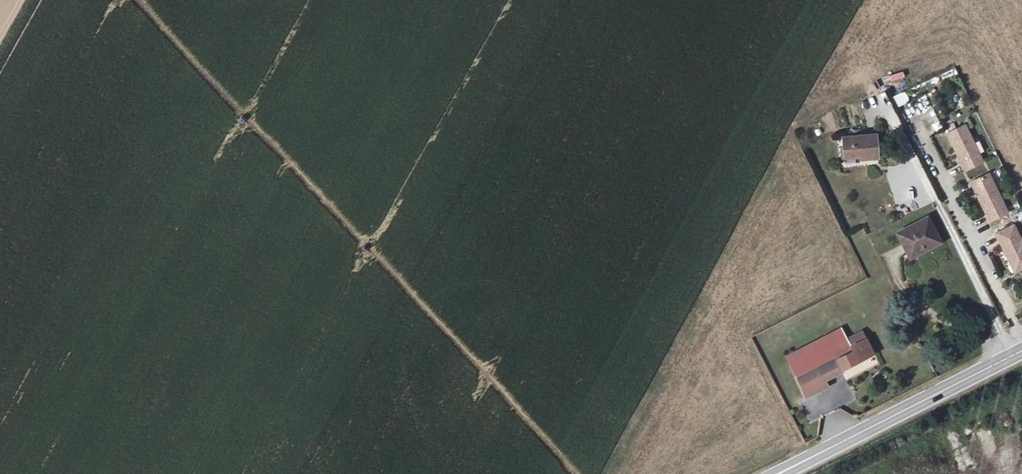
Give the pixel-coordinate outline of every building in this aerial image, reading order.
[(944,80),(956,75),(953,69),(942,74),(944,80)] [(905,91),(893,97),(898,107),(910,101),(905,91)] [(842,154),(860,153),(860,159),(877,156),(875,132),(841,136),(842,154)] [(968,133),(950,142),(958,157),(960,156),(962,160),(961,163),(965,171),(983,162),(968,133)] [(974,174),(977,180),(971,183),(991,221),(1008,212),(986,168),(974,174)] [(968,177),(971,183),(977,180),(974,174),(968,177)] [(906,253),(936,240),(925,218),(896,232),(906,253)] [(994,229),(1000,240),(1002,240),(1014,263),(1012,264),(1020,278),(1021,277),(1021,239),(1012,219),(994,229)] [(938,244),(936,240),(906,253),(908,258),(938,244)] [(1002,240),(1000,240),(1012,264),(1014,263),(1002,240)] [(821,362),(795,375),(806,396),(825,385),(820,376),(870,350),(858,326),(840,335),(836,332),(824,338),(826,342),(831,353),(819,359),(821,362)] [(831,353),(826,342),(789,363),(795,375),(821,362),(819,359),(831,353)]
